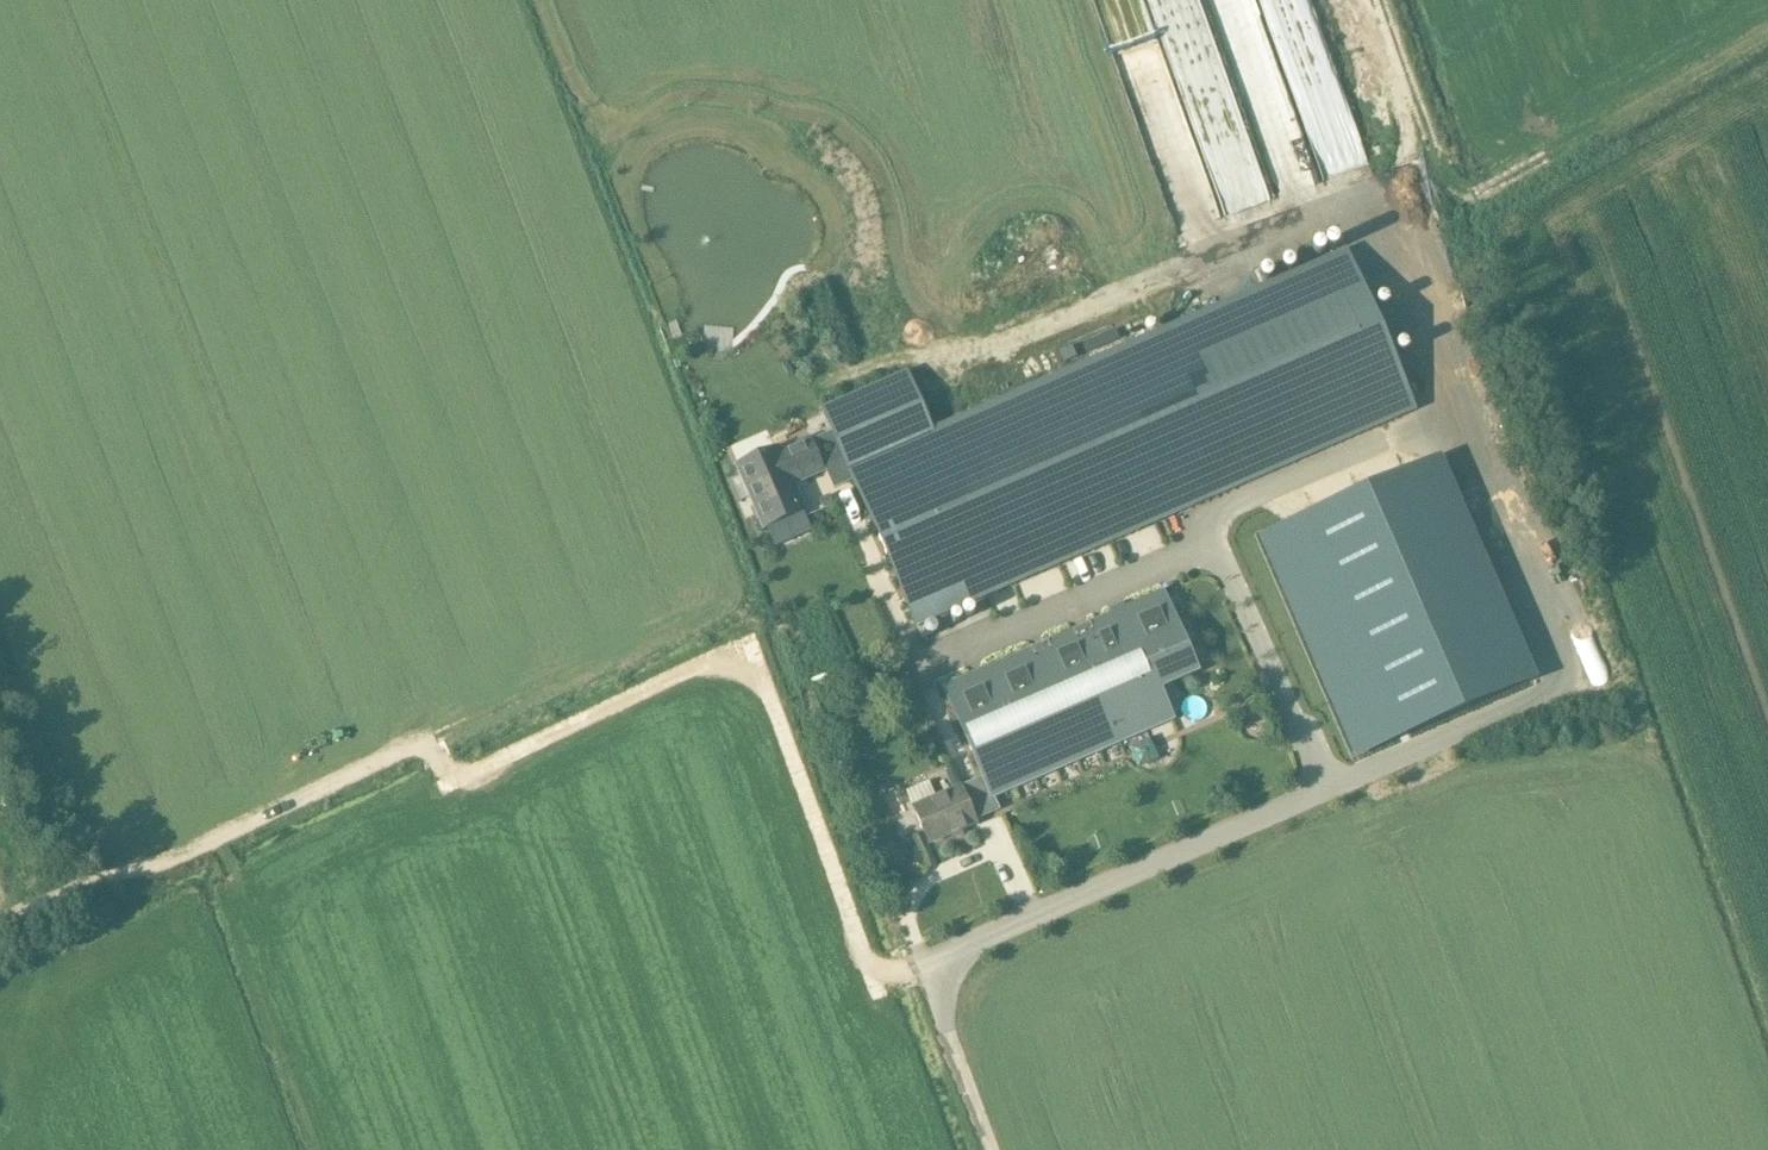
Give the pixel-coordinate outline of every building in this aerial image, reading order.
[(1268,195),(1318,180),(1265,0),(1210,0),(1268,195)] [(907,377),(825,413),(916,623),(1413,408),(1346,254),(932,434),(907,377)] [(771,453),(732,470),(758,530),(797,513),(786,487),(816,474),(803,443),(773,457),(771,453)] [(1518,660),(1429,461),(1383,483),(1468,683),(1518,660)] [(1324,659),(1412,619),(1396,583),(1308,624),(1324,659)] [(942,689),(966,743),(982,780),(960,789),(914,809),(929,845),(975,825),(968,808),(990,798),(990,800),(1120,743),(1209,704),(1160,592),(942,689)]
